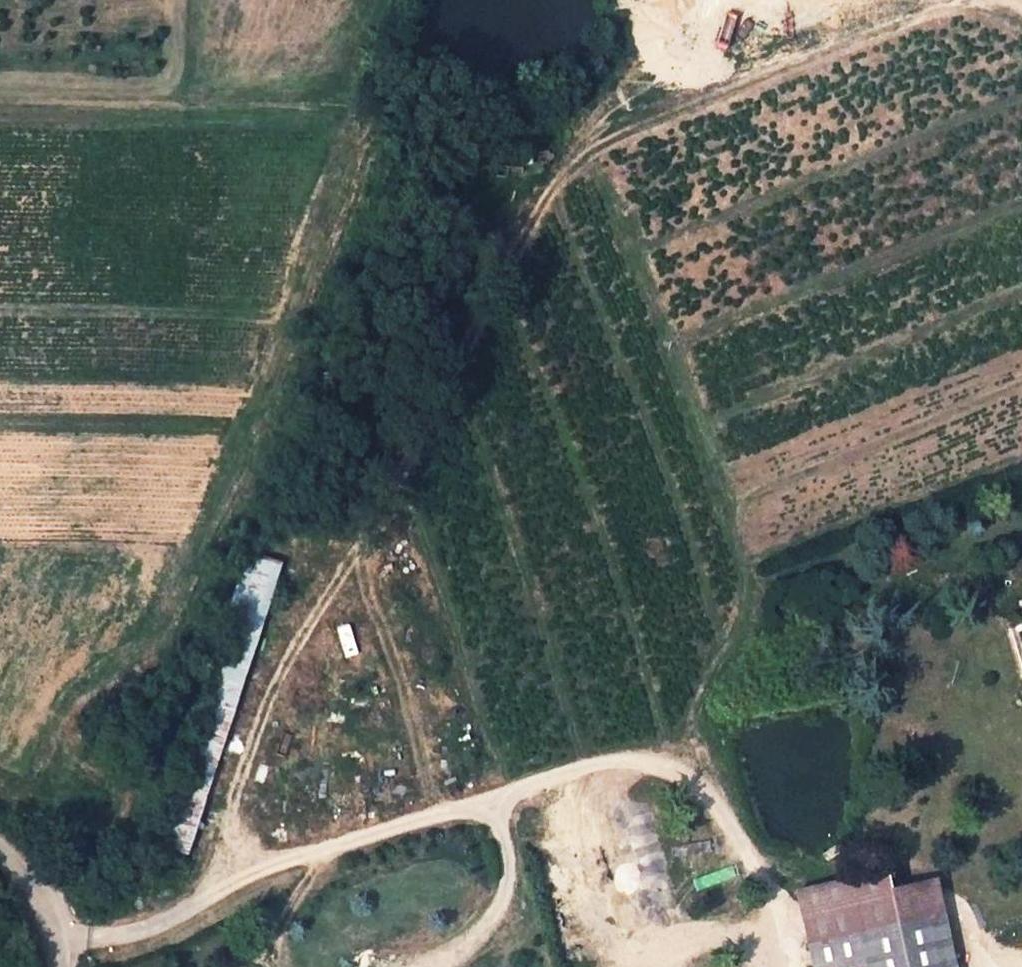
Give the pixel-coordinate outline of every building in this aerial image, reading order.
[(166,838),(190,846),(280,565),(253,556),(188,759),(191,760),(166,838)] [(795,890),(808,947),(856,935),(930,916),(933,915),(924,882),(896,889),(892,865),(795,890)] [(864,966),(943,966),(930,916),(856,935),(864,966)] [(856,935),(808,947),(813,966),(864,966),(856,935)]
